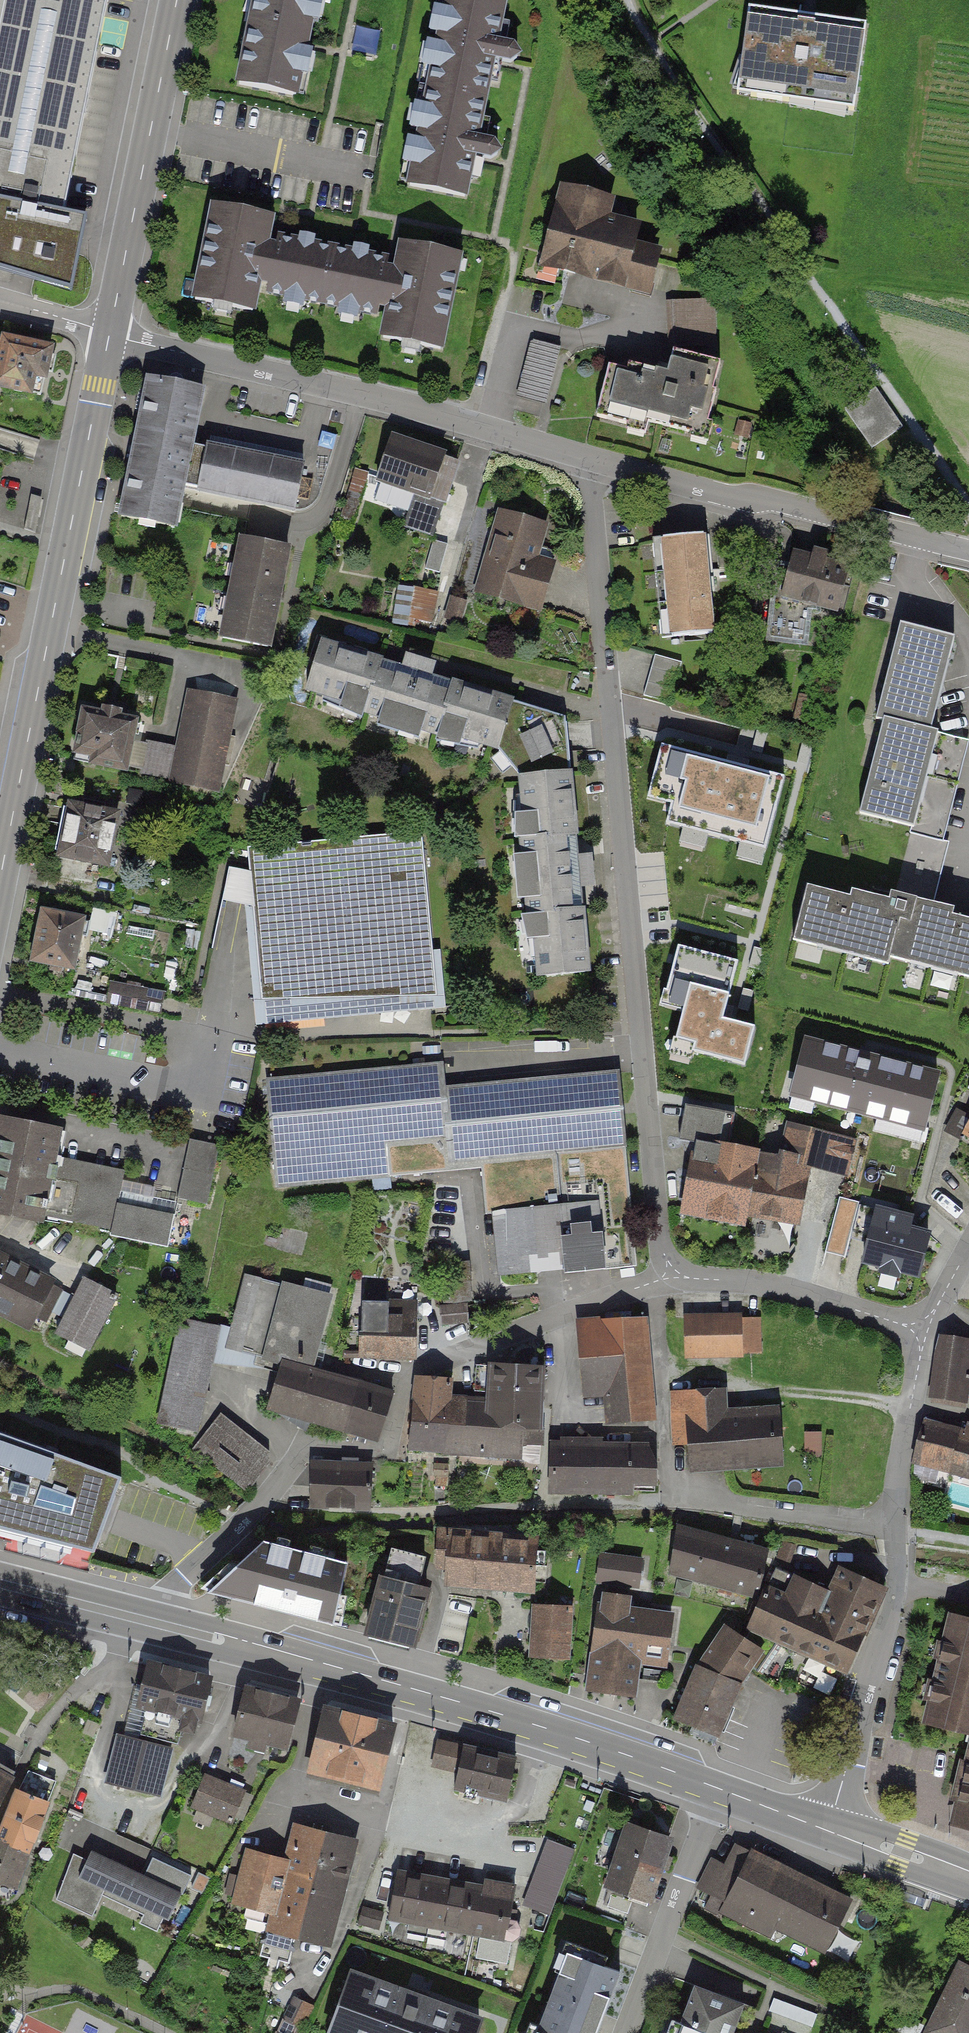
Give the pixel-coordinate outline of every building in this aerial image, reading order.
[(60,223),(106,0),(0,0),(0,210),(60,223)] [(236,93),(304,106),(315,50),(324,0),(254,0),(236,93)] [(421,89),(489,105),(498,66),(512,5),(488,0),(441,0),(421,89)] [(807,24),(748,16),(736,96),(857,114),(869,33),(807,24)] [(421,89),(398,189),(467,204),(477,160),(489,105),(421,89)] [(540,272),(598,287),(618,208),(559,193),(540,272)] [(273,247),(279,219),(214,206),(194,306),(259,318),(264,293),(324,305),(333,259),(273,247)] [(598,287),(657,301),(676,222),(618,208),(598,287)] [(66,299),(79,233),(0,218),(0,280),(66,299)] [(464,258),(401,246),(395,272),(358,264),(333,259),(324,305),(385,317),(379,350),(444,363),(464,258)] [(722,342),(717,295),(672,300),(676,346),(722,342)] [(0,336),(0,394),(49,406),(63,352),(0,336)] [(566,347),(534,338),(518,394),(550,403),(566,347)] [(612,415),(711,437),(727,364),(677,353),(671,376),(623,366),(612,415)] [(203,389),(146,378),(119,516),(176,527),(185,482),(192,446),(203,389)] [(877,445),(904,422),(876,390),(850,412),(877,445)] [(445,456),(389,438),(377,477),(433,494),(445,456)] [(199,485),(206,449),(192,446),(185,482),(199,485)] [(305,465),(207,446),(206,449),(199,485),(198,491),(296,510),(305,465)] [(499,510),(475,596),(518,608),(542,522),(499,510)] [(705,523),(658,527),(667,622),(713,618),(705,523)] [(235,540),(217,641),(277,652),(295,550),(235,540)] [(846,604),(855,559),(789,545),(780,591),(846,604)] [(436,623),(440,587),(400,583),(396,619),(436,623)] [(947,661),(953,638),(901,625),(890,669),(892,669),(889,679),(887,679),(877,719),(884,720),(884,719),(930,731),(930,730),(935,710),(928,708),(941,660),(947,661)] [(439,743),(459,682),(348,646),(328,707),(439,743)] [(674,695),(679,658),(654,655),(649,692),(674,695)] [(565,717),(459,682),(439,743),(499,762),(565,717)] [(239,697),(187,686),(168,780),(221,790),(239,697)] [(81,698),(69,763),(126,773),(138,708),(81,698)] [(515,971),(592,963),(565,717),(499,762),(515,971)] [(938,839),(964,738),(930,730),(930,731),(884,719),(884,720),(874,758),(876,758),(874,768),(871,767),(859,812),(914,826),(912,832),(938,839)] [(783,778),(660,745),(649,783),(676,790),(667,824),(764,850),(783,778)] [(126,807),(65,796),(53,859),(115,870),(126,807)] [(421,827),(247,843),(249,866),(227,863),(221,895),(244,900),(255,1021),(445,1003),(440,944),(432,945),(421,827)] [(816,878),(800,935),(968,981),(968,919),(816,878)] [(93,912),(38,902),(27,967),(82,976),(93,912)] [(737,963),(678,946),(666,989),(689,996),(678,1038),(693,1042),(691,1051),(745,1066),(755,1030),(721,1020),(737,963)] [(940,1065),(805,1029),(789,1090),(924,1126),(940,1065)] [(443,1057),(266,1075),(277,1184),(454,1166),(446,1081),(443,1057)] [(616,1064),(446,1081),(454,1166),(480,1163),(625,1149),(616,1064)] [(690,1087),(681,1133),(723,1141),(729,1109),(716,1106),(719,1093),(690,1087)] [(957,1133),(968,1139),(968,1112),(957,1133)] [(0,1127),(0,1213),(42,1221),(43,1216),(55,1157),(60,1128),(2,1116),(0,1127)] [(190,1138),(177,1199),(207,1205),(219,1144),(190,1138)] [(741,1221),(752,1157),(693,1147),(682,1210),(741,1221)] [(637,1263),(625,1149),(480,1163),(492,1274),(499,1274),(500,1285),(539,1281),(537,1265),(565,1262),(565,1270),(607,1266),(637,1263)] [(123,1170),(55,1157),(43,1216),(111,1229),(110,1235),(168,1246),(174,1213),(117,1202),(123,1170)] [(814,1168),(752,1157),(741,1221),(803,1232),(814,1168)] [(872,1225),(859,1273),(918,1288),(931,1241),(872,1225)] [(0,1258),(0,1315),(44,1336),(66,1289),(0,1258)] [(87,1282),(62,1333),(101,1352),(126,1301),(87,1282)] [(280,1355),(322,1363),(334,1301),(293,1293),(280,1355)] [(361,1296),(362,1345),(418,1344),(417,1295),(361,1296)] [(657,1420),(651,1308),(592,1311),(598,1423),(657,1420)] [(200,1424),(222,1319),(177,1310),(155,1415),(200,1424)] [(758,1316),(685,1316),(685,1358),(758,1358),(758,1316)] [(940,1335),(930,1399),(968,1405),(968,1339),(940,1335)] [(269,1401),(319,1413),(331,1367),(280,1355),(269,1401)] [(548,1360),(516,1360),(514,1432),(547,1433),(548,1360)] [(319,1413),(370,1426),(381,1380),(331,1367),(319,1413)] [(413,1374),(412,1452),(449,1453),(451,1375),(413,1374)] [(514,1396),(452,1395),(451,1453),(513,1455),(514,1396)] [(788,1407),(686,1416),(690,1462),(792,1453),(788,1407)] [(276,1457),(219,1416),(194,1451),(250,1492),(276,1457)] [(928,1424),(915,1471),(968,1485),(968,1435),(928,1424)] [(0,1435),(0,1531),(94,1554),(120,1476),(0,1435)] [(659,1443),(552,1444),(552,1493),(659,1492),(659,1443)] [(376,1454),(315,1452),(314,1506),(375,1508),(376,1454)] [(772,1554),(678,1530),(671,1560),(764,1584),(772,1554)] [(539,1541),(450,1533),(445,1588),(534,1596),(539,1541)] [(260,1539),(210,1590),(336,1627),(350,1563),(260,1539)] [(598,1582),(642,1586),(645,1554),(601,1549),(598,1582)] [(769,1593),(752,1630),(845,1672),(884,1586),(843,1568),(821,1617),(769,1593)] [(382,1578),(368,1636),(417,1648),(432,1590),(382,1578)] [(675,1609),(596,1602),(588,1691),(637,1695),(640,1660),(670,1663),(675,1609)] [(536,1605),(531,1654),(569,1658),(574,1609),(536,1605)] [(968,1732),(968,1614),(950,1609),(924,1721),(968,1732)] [(677,1712),(727,1733),(762,1650),(712,1629),(677,1712)] [(198,1727),(209,1681),(150,1666),(138,1712),(198,1727)] [(289,1759),(303,1706),(243,1690),(229,1743),(289,1759)] [(410,1731),(329,1708),(311,1774),(393,1796),(410,1731)] [(173,1750),(117,1736),(105,1783),(161,1797),(173,1750)] [(525,1756),(464,1741),(453,1785),(514,1800),(525,1756)] [(15,1773),(0,1765),(0,1800),(15,1773)] [(245,1785),(206,1770),(192,1807),(231,1822),(245,1785)] [(36,1854),(51,1805),(16,1794),(1,1843),(36,1854)] [(327,1948),(356,1837),(280,1818),(251,1929),(327,1948)] [(603,1883),(659,1903),(682,1839),(626,1819),(603,1883)] [(554,1912),(578,1846),(549,1835),(525,1902),(554,1912)] [(36,1854),(1,1843),(0,1845),(0,1896),(20,1902),(36,1854)] [(183,1890),(94,1849),(74,1892),(162,1934),(183,1890)] [(856,1900),(745,1849),(719,1905),(830,1955),(856,1900)] [(521,1881),(402,1862),(392,1924),(511,1944),(521,1881)] [(367,1903),(361,1920),(383,1928),(388,1911),(367,1903)] [(631,1954),(562,1930),(525,2032),(603,2032),(631,1954)] [(927,2032),(968,2032),(968,1966),(961,1962),(927,2032)] [(346,1967),(321,2032),(472,2032),(478,2017),(346,1967)] [(694,1982),(676,2032),(730,2032),(742,2001),(694,1982)] [(27,2015),(18,2032),(62,2032),(27,2015)]
